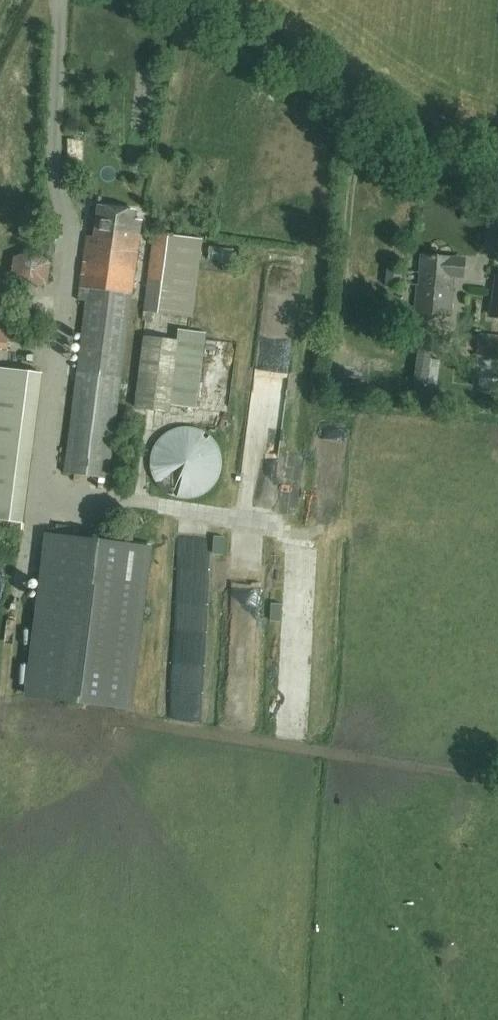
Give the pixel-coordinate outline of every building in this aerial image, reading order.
[(142,220),(134,220),(136,210),(98,205),(94,237),(87,236),(78,299),(87,301),(65,472),(108,478),(142,220)] [(172,315),(183,237),(153,233),(147,278),(143,320),(151,321),(152,313),(172,315)] [(463,259),(450,258),(421,255),(419,285),(417,285),(415,312),(450,316),(454,276),(462,277),(463,259)] [(20,331),(0,329),(0,348),(8,348),(8,340),(20,341),(20,331)] [(196,409),(206,332),(178,329),(177,340),(146,337),(136,408),(169,413),(171,405),(196,409)] [(478,358),(476,375),(497,378),(497,336),(478,333),(475,358),(478,358)] [(43,373),(0,368),(0,521),(23,524),(43,373)] [(281,429),(281,418),(252,420),(252,431),(281,429)] [(221,471),(222,457),(216,443),(206,432),(191,427),(179,427),(175,428),(160,438),(152,450),(150,464),(154,480),(165,492),(180,498),(198,496),(213,486),(221,471)] [(128,719),(148,548),(49,536),(28,707),(128,719)] [(312,663),(282,665),(283,686),(313,684),(312,663)] [(279,714),(280,735),(307,734),(306,713),(279,714)]
